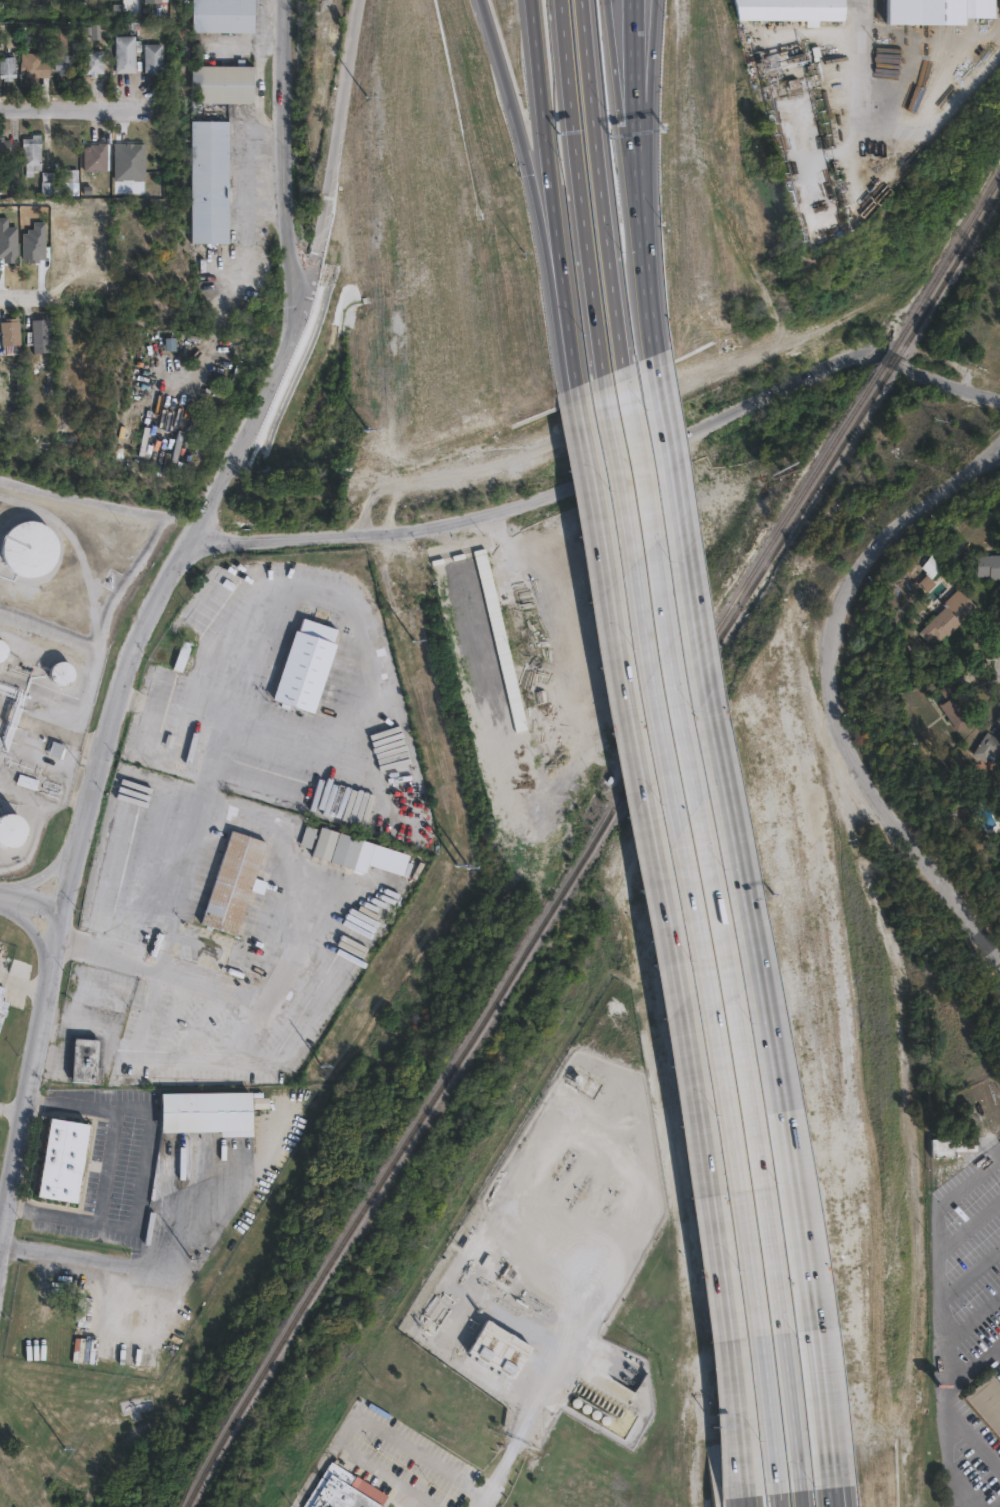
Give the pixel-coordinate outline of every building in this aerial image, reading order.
[(194,27),(194,0),(256,0),(256,28),(256,33),(194,32),(194,27)] [(735,20),(731,0),(844,0),(845,23),(735,20)] [(889,22),(889,0),(996,0),(996,20),(966,20),(966,28),(901,29),(901,22),(889,22)] [(136,76),(116,76),(117,41),(136,41),(136,76)] [(158,71),(158,75),(152,75),(152,72),(144,73),(143,44),(162,43),(163,71),(158,71)] [(67,48),(67,56),(72,55),(73,70),(68,71),(68,73),(60,74),(60,70),(58,70),(57,49),(67,48)] [(98,73),(99,76),(92,77),(91,73),(88,74),(87,58),(90,58),(90,52),(103,51),(105,73),(98,73)] [(1,73),(0,73),(0,65),(1,65),(1,58),(16,57),(18,79),(5,80),(4,79),(1,79),(1,73)] [(49,76),(24,77),(24,62),(49,61),(49,76)] [(255,104),(194,104),(194,66),(255,67),(255,104)] [(230,243),(193,243),(193,121),(230,121),(230,243)] [(42,135),(42,166),(26,166),(26,157),(24,157),(23,138),(33,138),(33,135),(42,135)] [(13,159),(0,160),(0,137),(5,137),(5,139),(11,139),(13,159)] [(107,172),(84,172),(84,148),(86,147),(90,147),(90,145),(98,145),(98,143),(107,143),(107,172)] [(78,169),(64,169),(64,195),(78,195),(78,169)] [(54,173),(54,182),(61,182),(61,196),(41,196),(41,182),(42,182),(42,172),(54,173)] [(53,352),(35,353),(32,321),(50,320),(53,352)] [(22,359),(0,361),(0,323),(20,321),(22,359)] [(33,578),(18,575),(6,566),(0,552),(3,537),(12,525),(26,519),(41,522),(53,531),(59,545),(56,560),(47,572),(33,578)] [(926,549),(931,554),(935,551),(943,560),(940,563),(943,567),(932,578),(938,584),(928,594),(914,580),(925,569),(915,559),(926,549)] [(974,559),(999,559),(999,584),(985,584),(985,581),(975,581),(974,559)] [(461,669),(548,653),(539,604),(488,613),(479,567),(443,574),(461,669)] [(978,607),(950,636),(948,633),(940,641),(935,637),(929,642),(919,633),(945,606),(943,604),(958,588),(978,607)] [(341,635),(337,648),(339,649),(320,707),(333,712),(330,722),(276,704),(299,636),(302,637),(307,622),(294,618),(296,611),(319,619),(317,627),(341,635)] [(0,665),(10,649),(0,642),(0,665)] [(62,686),(55,685),(51,681),(48,675),(49,669),(53,664),(59,662),(65,663),(70,667),(72,673),(71,679),(68,684),(62,686)] [(961,694),(972,708),(969,710),(976,720),(959,732),(940,705),(938,707),(931,697),(957,678),(966,690),(961,694)] [(984,736),(999,747),(999,772),(986,762),(982,767),(969,758),(984,736)] [(59,758),(64,746),(53,742),(48,753),(59,758)] [(39,786),(35,795),(17,789),(20,779),(39,786)] [(9,848),(0,847),(0,815),(6,813),(15,814),(22,820),(25,829),(24,838),(18,845),(9,848)] [(378,843),(369,872),(316,856),(325,826),(378,843)] [(317,830),(310,851),(299,847),(306,827),(317,830)] [(268,843),(237,936),(202,924),(233,831),(268,843)] [(10,1003),(0,1032),(0,987),(7,989),(4,1001),(10,1003)] [(102,1047),(100,1090),(76,1089),(79,1046),(102,1047)] [(253,1138),(164,1140),(163,1101),(253,1099),(253,1138)] [(94,1132),(81,1209),(41,1202),(55,1125),(94,1132)] [(953,1162),(929,1163),(929,1146),(973,1145),(974,1157),(953,1157),(953,1162)] [(539,1356),(519,1389),(472,1360),(493,1326),(539,1356)] [(991,1375),(999,1385),(999,1439),(964,1398),(991,1375)] [(389,1503),(387,1506),(309,1506),(333,1468),(389,1503)]
